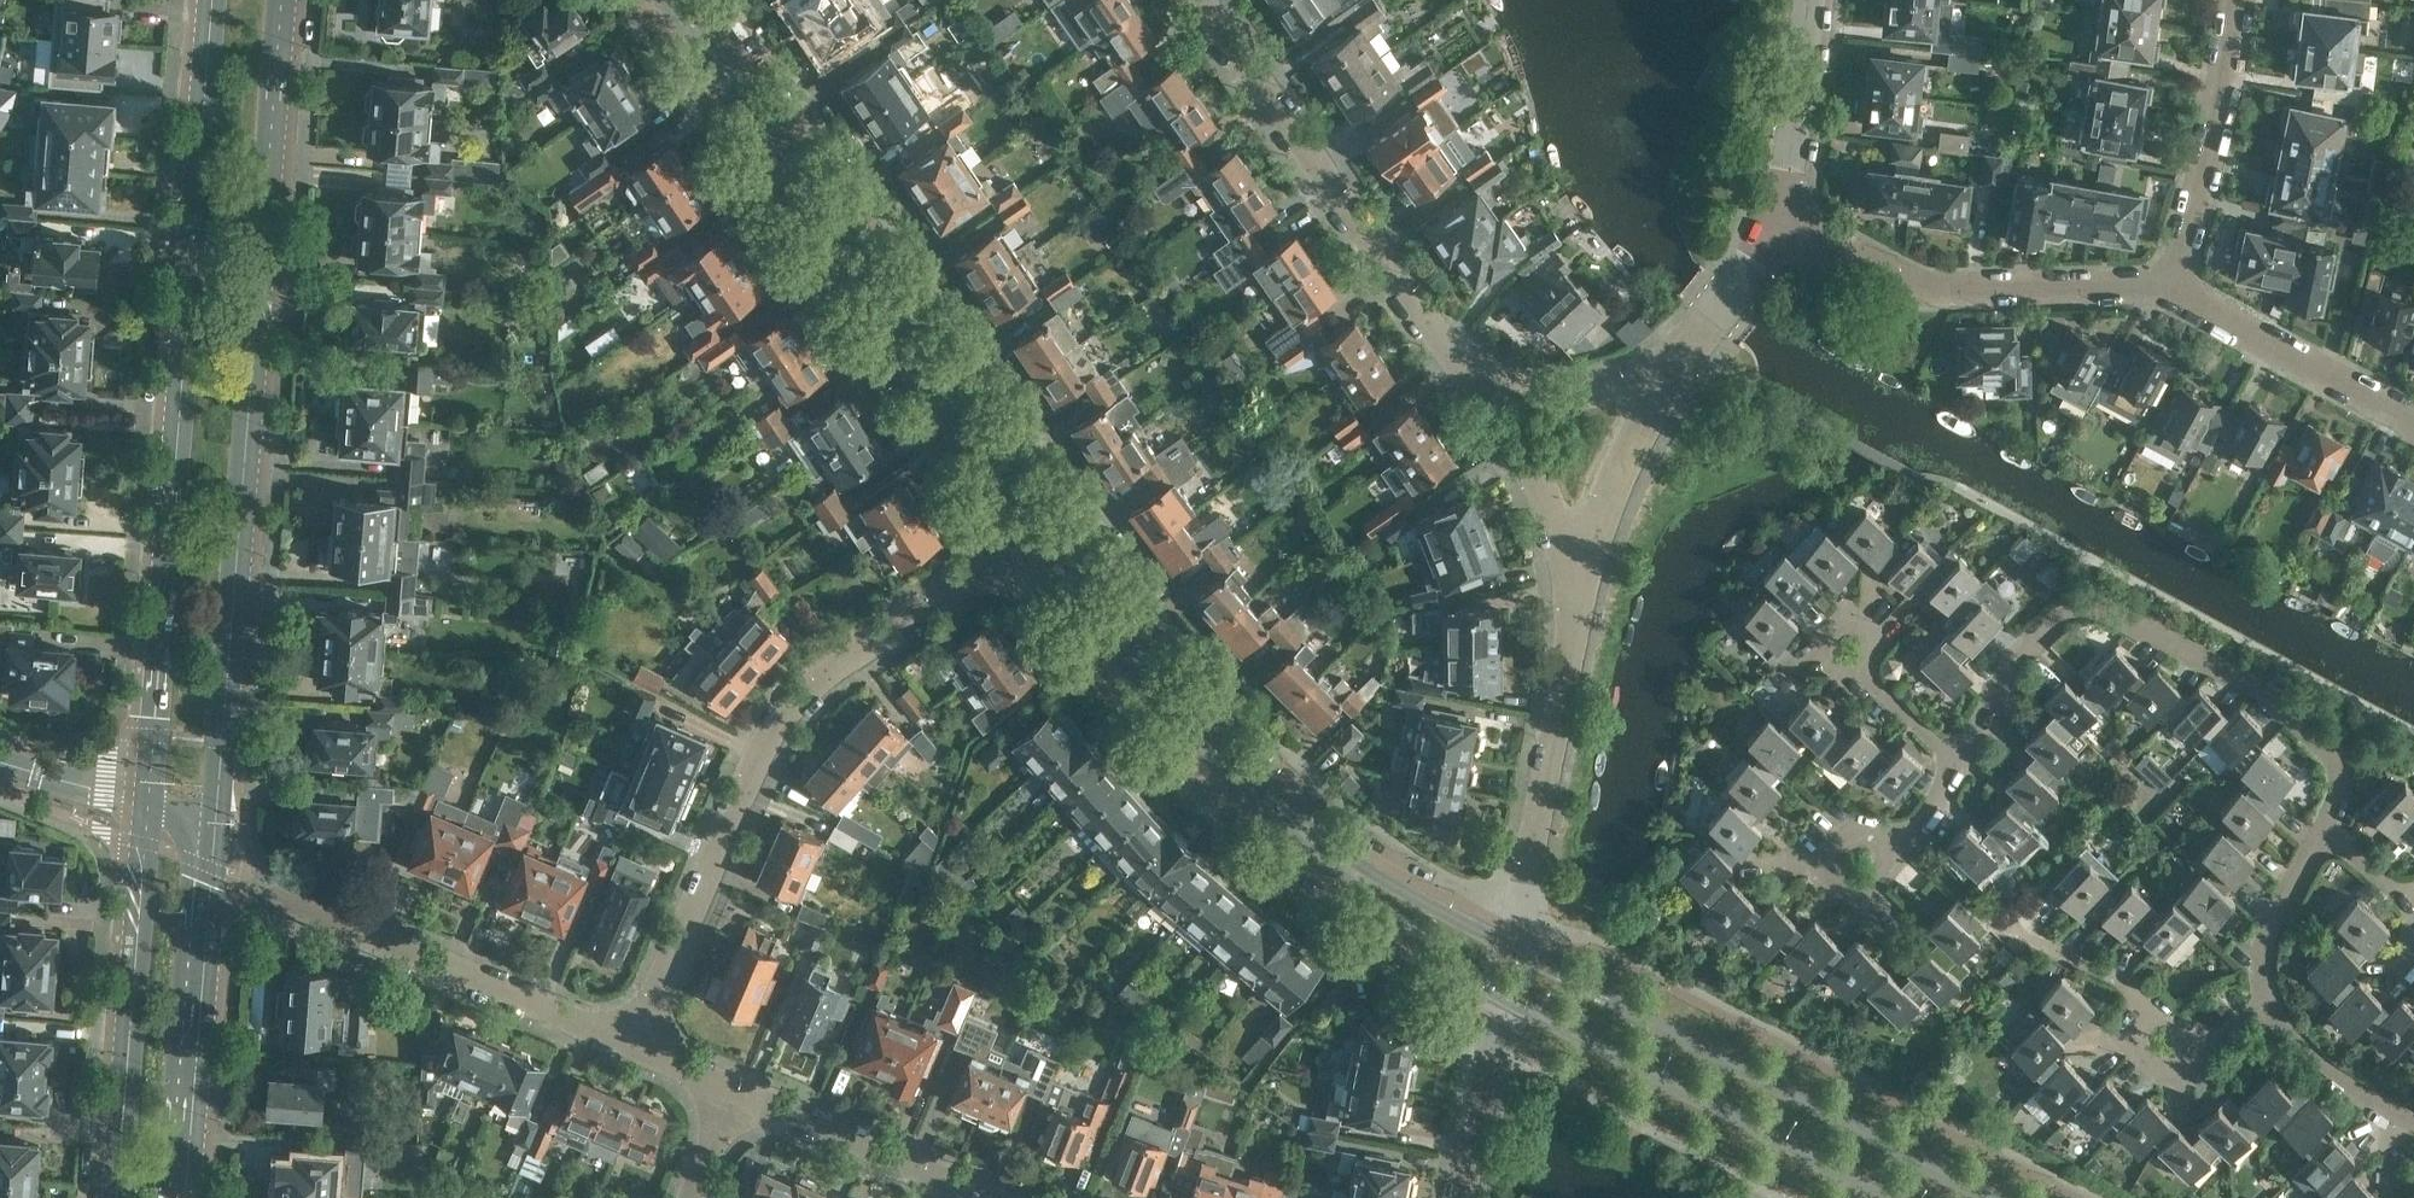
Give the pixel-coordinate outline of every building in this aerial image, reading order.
[(53,38),(115,43),(116,39),(120,40),(122,17),(117,17),(118,11),(109,11),(110,0),(56,0),(53,38)] [(429,0),(383,0),(381,24),(383,24),(382,32),(386,36),(399,37),(404,34),(404,26),(427,27),(429,0)] [(528,89),(528,88),(553,71),(542,55),(552,48),(555,53),(576,38),(573,34),(587,24),(571,0),(566,0),(550,11),(544,2),(524,16),(538,37),(535,39),(535,40),(525,47),(534,60),(535,59),(537,63),(504,86),(504,105),(528,89)] [(803,27),(843,0),(787,0),(791,6),(789,12),(797,24),(803,24),(803,27)] [(803,27),(806,28),(807,29),(804,33),(813,45),(819,46),(825,54),(827,52),(828,54),(865,29),(863,28),(871,23),(881,36),(904,21),(905,23),(921,12),(914,2),(908,0),(896,9),(884,17),(875,3),(867,9),(861,0),(843,0),(803,27)] [(975,0),(967,0),(962,4),(970,16),(981,9),(975,0)] [(993,20),(1015,5),(1011,0),(1001,0),(986,9),(993,20)] [(1053,2),(1061,13),(1071,6),(1082,22),(1084,21),(1094,36),(1134,9),(1128,0),(1088,0),(1087,0),(1056,0),(1053,2)] [(1275,4),(1295,33),(1336,4),(1334,1),(1335,0),(1281,0),(1275,4)] [(1333,88),(1379,55),(1367,39),(1382,28),(1377,22),(1385,16),(1374,0),(1369,0),(1350,13),(1349,14),(1359,28),(1313,60),(1333,88)] [(1369,0),(1344,0),(1341,2),(1350,13),(1369,0)] [(1883,10),(1888,14),(1886,27),(1938,32),(1939,18),(1933,17),(1935,0),(1884,0),(1883,10)] [(2102,15),(2153,22),(2156,6),(2163,7),(2164,0),(2104,0),(2102,15)] [(2302,42),(2352,48),(2354,29),(2366,31),(2368,0),(2334,0),(2333,10),(2327,9),(2326,11),(2299,8),(2298,22),(2303,23),(2302,42)] [(1134,9),(1094,36),(1096,37),(1090,41),(1100,55),(1104,53),(1112,65),(1094,78),(1104,93),(1136,71),(1126,56),(1154,37),(1134,9)] [(2091,50),(2090,60),(2127,66),(2129,55),(2156,59),(2158,45),(2150,44),(2153,22),(2102,15),(2096,50),(2091,50)] [(999,20),(985,29),(994,42),(1007,32),(999,20)] [(845,83),(853,95),(849,98),(860,114),(908,82),(898,66),(902,63),(901,62),(905,59),(896,45),(913,34),(905,23),(904,21),(881,36),(889,49),(888,55),(880,60),(878,58),(848,78),(847,82),(845,83)] [(1951,32),(1949,50),(1980,53),(1982,35),(1951,32)] [(115,43),(53,38),(49,84),(103,89),(104,74),(114,75),(115,54),(114,54),(115,43)] [(2352,48),(2302,42),(2300,62),(2294,60),(2290,75),(2318,78),(2318,80),(2324,81),(2321,95),(2358,101),(2359,98),(2361,74),(2350,72),(2352,48)] [(1980,53),(1949,50),(1947,68),(1979,71),(1980,53)] [(1379,55),(1333,88),(1353,116),(1403,80),(1413,93),(1436,76),(1424,59),(1409,67),(1405,62),(1391,72),(1379,55)] [(1866,73),(1864,88),(1916,94),(1918,76),(1923,77),(1925,62),(1874,56),(1872,72),(1866,73)] [(528,88),(528,89),(537,103),(551,94),(560,106),(569,100),(570,102),(574,99),(584,114),(628,84),(610,58),(596,66),(593,61),(569,77),(572,82),(564,87),(553,71),(528,88)] [(2093,75),(2086,108),(2138,117),(2140,101),(2148,102),(2150,88),(2125,84),(2127,66),(2090,60),(2081,59),(2078,72),(2093,75)] [(375,80),(372,114),(426,118),(427,100),(432,100),(433,99),(444,100),(446,80),(462,81),(497,85),(498,69),(463,65),(435,63),(433,84),(421,84),(422,76),(393,74),(393,81),(375,80)] [(1104,93),(1115,110),(1136,97),(1154,122),(1194,94),(1175,67),(1147,86),(1136,71),(1104,93)] [(1391,171),(1432,142),(1435,140),(1426,126),(1438,116),(1439,112),(1430,100),(1445,89),(1436,76),(1413,93),(1420,104),(1419,110),(1411,115),(1409,112),(1384,129),(1387,134),(1372,144),(1373,145),(1368,149),(1377,162),(1382,158),(1391,171)] [(908,82),(860,114),(870,129),(876,130),(883,140),(884,139),(889,139),(920,118),(918,116),(927,111),(932,111),(940,123),(963,107),(955,96),(938,108),(929,94),(924,97),(923,96),(919,98),(908,82)] [(628,84),(584,114),(595,129),(590,132),(591,133),(582,139),(594,155),(580,164),(589,178),(613,162),(600,144),(610,137),(614,143),(638,126),(634,121),(646,112),(628,84)] [(13,111),(16,90),(0,87),(0,105),(13,111)] [(1916,94),(1864,88),(1862,103),(1867,106),(1865,122),(1918,129),(1920,114),(1913,113),(1916,94)] [(1194,94),(1154,122),(1165,137),(1163,138),(1174,154),(1164,161),(1172,172),(1196,155),(1186,141),(1214,122),(1194,94)] [(44,111),(43,130),(109,136),(112,101),(34,95),(33,110),(44,111)] [(2290,120),(2286,138),(2338,149),(2342,130),(2352,132),(2358,101),(2321,95),(2319,108),(2314,107),(2314,109),(2286,103),(2283,118),(2290,120)] [(0,105),(0,125),(3,126),(13,111),(0,105)] [(908,185),(918,200),(966,167),(955,151),(960,148),(959,147),(962,144),(954,132),(971,120),(963,107),(940,123),(949,135),(948,139),(938,146),(936,143),(904,165),(907,167),(903,170),(909,178),(908,185)] [(2138,117),(2086,108),(2082,127),(2077,127),(2075,143),(2139,152),(2141,140),(2135,139),(2138,117)] [(426,118),(372,114),(369,147),(387,148),(387,155),(415,158),(416,151),(427,152),(427,158),(425,158),(423,173),(452,175),(452,176),(494,179),(495,160),(455,156),(454,161),(440,160),(441,140),(430,139),(430,137),(424,137),(426,118)] [(43,130),(40,163),(107,169),(109,136),(43,130)] [(1938,150),(1968,153),(1971,134),(1941,130),(1938,150)] [(2286,138),(2279,170),(2336,183),(2339,169),(2334,168),(2338,149),(2286,138)] [(1896,161),(1895,168),(1895,172),(1864,168),(1863,180),(1854,179),(1852,196),(1868,199),(1867,204),(1890,207),(1889,212),(1910,215),(1916,171),(1918,171),(1919,163),(1920,164),(1923,143),(1892,139),(1889,159),(1896,161)] [(630,204),(634,209),(690,172),(686,167),(683,169),(678,162),(681,160),(672,146),(669,148),(665,142),(649,153),(651,156),(629,171),(640,187),(640,193),(633,197),(630,204)] [(1432,142),(1391,171),(1403,188),(1407,185),(1415,196),(1428,187),(1429,188),(1438,181),(1437,179),(1457,165),(1462,166),(1470,177),(1493,161),(1485,149),(1465,163),(1458,153),(1453,152),(1443,159),(1432,142)] [(1172,172),(1157,183),(1153,186),(1162,198),(1168,200),(1190,184),(1196,191),(1202,193),(1213,207),(1226,198),(1253,179),(1234,151),(1207,170),(1196,155),(1172,172)] [(1984,151),(1980,183),(2001,186),(2004,154),(1984,151)] [(1461,205),(1450,213),(1449,210),(1432,222),(1431,224),(1429,226),(1450,255),(1452,253),(1496,223),(1482,203),(1491,197),(1484,186),(1504,172),(1510,167),(1501,155),(1495,160),(1493,161),(1470,177),(1478,189),(1459,203),(1461,205)] [(2100,168),(2101,158),(2085,155),(2084,166),(2100,168)] [(2387,162),(2375,158),(2372,173),(2385,175),(2387,162)] [(623,178),(613,162),(570,192),(580,208),(623,178)] [(107,169),(40,163),(39,182),(27,181),(26,197),(104,203),(107,169)] [(966,167),(918,200),(929,215),(934,215),(942,225),(943,225),(947,225),(978,204),(976,202),(986,195),(992,202),(998,210),(999,209),(1021,193),(1013,181),(996,193),(986,178),(981,182),(980,181),(977,183),(966,167)] [(2124,183),(2138,186),(2141,171),(2127,168),(2124,183)] [(2277,205),(2316,213),(2329,216),(2336,183),(2279,170),(2277,182),(2270,181),(2265,203),(2276,205),(2277,205)] [(1916,171),(1910,215),(1933,218),(1935,222),(1946,223),(1948,220),(1964,222),(1970,183),(1939,178),(1939,174),(1918,171),(1916,171)] [(690,172),(634,209),(637,214),(642,215),(649,210),(657,211),(667,227),(690,213),(691,215),(708,204),(704,199),(706,197),(697,184),(695,186),(691,179),(693,177),(690,172)] [(364,190),(361,224),(416,229),(418,211),(421,211),(422,209),(433,210),(434,190),(450,191),(452,176),(452,175),(423,173),(422,195),(411,194),(411,187),(383,185),(382,191),(364,190)] [(2036,176),(2019,173),(2008,236),(2041,241),(2043,231),(2051,184),(2035,181),(2036,176)] [(1213,207),(1208,211),(1228,240),(1212,251),(1222,265),(1232,258),(1256,241),(1246,226),(1273,207),(1253,179),(1226,198),(1213,207)] [(2083,184),(2052,179),(2051,184),(2043,231),(2087,239),(2095,191),(2082,189),(2083,184)] [(2095,191),(2087,239),(2099,241),(2106,236),(2133,240),(2137,215),(2145,217),(2148,195),(2111,188),(2110,194),(2095,191)] [(2384,194),(2371,190),(2368,204),(2380,208),(2384,194)] [(1021,193),(999,209),(1009,222),(1032,206),(1023,192),(1021,193)] [(3,201),(2,215),(36,217),(37,203),(3,201)] [(2277,205),(2274,223),(2287,226),(2285,236),(2248,228),(2238,274),(2269,281),(2272,286),(2288,289),(2299,239),(2310,242),(2316,213),(2277,205)] [(1113,226),(1100,206),(1078,221),(1091,241),(1113,226)] [(2299,239),(2288,289),(2286,300),(2320,308),(2325,285),(2332,286),(2337,259),(2330,257),(2339,218),(2329,216),(2316,213),(2310,242),(2299,239)] [(36,217),(2,215),(1,232),(24,234),(23,247),(40,249),(40,252),(33,251),(32,272),(38,272),(38,274),(72,276),(72,281),(96,283),(99,247),(78,245),(79,237),(57,235),(57,237),(34,235),(36,217)] [(1496,223),(1452,253),(1464,271),(1468,269),(1477,282),(1526,247),(1534,258),(1547,248),(1560,239),(1552,228),(1531,242),(1525,233),(1515,239),(1501,219),(1496,223)] [(416,229),(361,224),(359,257),(377,259),(376,266),(405,269),(406,261),(417,262),(415,284),(443,286),(444,270),(435,270),(435,266),(429,265),(430,250),(419,249),(418,248),(415,248),(416,229)] [(958,258),(978,286),(1036,247),(1030,239),(1013,251),(999,230),(958,258)] [(662,253),(638,269),(646,281),(664,268),(674,283),(682,277),(694,293),(743,260),(724,233),(721,235),(716,234),(682,257),(685,260),(674,267),(670,265),(662,253)] [(1256,241),(1232,258),(1240,269),(1251,262),(1262,278),(1263,277),(1274,292),(1314,264),(1295,236),(1267,256),(1256,241)] [(654,241),(630,256),(638,269),(662,253),(654,241)] [(1036,247),(978,286),(996,314),(1038,286),(1025,266),(1041,255),(1047,250),(1042,243),(1036,247)] [(1534,258),(1518,270),(1525,277),(1514,287),(1515,288),(1513,290),(1523,300),(1525,299),(1565,342),(1572,335),(1576,339),(1595,321),(1591,317),(1598,310),(1562,271),(1568,266),(1553,250),(1550,253),(1547,248),(1534,258)] [(691,358),(699,353),(721,338),(712,325),(713,321),(722,315),(724,318),(759,294),(759,290),(762,288),(743,260),(694,293),(704,309),(686,322),(696,336),(683,346),(691,358)] [(1314,264),(1274,292),(1284,306),(1283,306),(1295,324),(1267,345),(1274,355),(1317,326),(1306,311),(1333,292),(1314,264)] [(1043,287),(1051,299),(1074,282),(1076,281),(1068,270),(1043,287)] [(1186,290),(1171,270),(1157,280),(1172,300),(1186,290)] [(2364,288),(2358,310),(2375,315),(2369,336),(2407,346),(2413,321),(2413,299),(2407,297),(2409,290),(2394,286),(2392,293),(2381,290),(2380,293),(2373,291),(2377,277),(2368,274),(2364,288)] [(2360,281),(2347,278),(2342,305),(2354,307),(2360,281)] [(1016,344),(1035,371),(1078,342),(1068,326),(1058,312),(1083,294),(1074,282),(1051,299),(1050,300),(1057,310),(1042,321),(1044,324),(1016,344)] [(415,284),(412,283),(411,298),(417,298),(416,307),(398,305),(399,298),(373,296),(373,303),(354,302),(351,337),(422,342),(425,299),(442,301),(443,286),(415,284)] [(30,308),(27,350),(92,355),(94,336),(88,335),(89,321),(76,319),(76,314),(52,312),(52,314),(40,313),(41,292),(15,290),(13,306),(30,308)] [(729,379),(735,387),(804,341),(786,315),(745,343),(735,328),(721,338),(699,353),(708,366),(728,353),(740,371),(729,379)] [(1292,343),(1274,355),(1284,368),(1322,362),(1328,358),(1339,374),(1374,349),(1354,321),(1327,340),(1317,326),(1292,343)] [(2095,339),(2072,326),(2049,368),(2059,374),(2054,383),(2069,391),(2074,382),(2081,386),(2080,388),(2093,396),(2096,389),(2098,390),(2118,353),(2105,346),(2107,342),(2096,336),(2095,339)] [(1960,347),(1957,349),(1957,356),(1960,359),(1961,377),(1985,377),(1985,384),(2003,384),(2003,389),(2027,388),(2026,353),(2014,354),(2014,327),(1960,328),(1960,347)] [(736,391),(731,395),(739,407),(757,395),(753,389),(768,378),(783,399),(824,370),(804,341),(735,387),(734,388),(736,391)] [(1078,342),(1035,371),(1056,400),(1082,381),(1093,395),(1118,377),(1109,365),(1100,373),(1078,342)] [(2130,359),(2118,353),(2098,390),(2099,391),(2097,395),(2099,396),(2097,399),(2140,422),(2141,419),(2142,419),(2167,374),(2169,376),(2175,365),(2172,363),(2173,361),(2139,343),(2130,359)] [(1374,349),(1339,374),(1349,389),(1344,393),(1352,405),(1393,377),(1374,349)] [(6,406),(31,408),(33,387),(46,388),(46,390),(70,392),(71,386),(84,387),(85,372),(91,372),(92,355),(27,350),(23,391),(0,390),(0,405),(6,406)] [(341,395),(340,414),(401,418),(402,401),(410,402),(412,387),(431,388),(432,379),(453,381),(453,378),(472,379),(473,366),(433,362),(433,364),(406,361),(404,385),(373,383),(374,375),(350,373),(350,380),(348,380),(347,395),(341,395)] [(1229,390),(1219,375),(1207,383),(1217,398),(1229,390)] [(1118,377),(1093,395),(1102,409),(1074,429),(1093,456),(1122,436),(1139,424),(1130,411),(1136,406),(1127,392),(1128,391),(1118,377)] [(2161,407),(2152,423),(2170,433),(2165,442),(2186,454),(2192,445),(2194,446),(2207,423),(2219,430),(2229,412),(2216,405),(2218,402),(2207,396),(2206,398),(2183,385),(2168,411),(2161,407)] [(786,416),(760,434),(770,448),(777,443),(792,463),(802,456),(806,462),(860,425),(842,398),(810,420),(801,406),(786,416)] [(2229,412),(2219,430),(2231,437),(2227,444),(2237,450),(2233,458),(2246,466),(2251,457),(2261,462),(2277,433),(2280,435),(2285,424),(2283,423),(2284,421),(2250,402),(2241,419),(2229,412)] [(751,422),(760,434),(786,416),(778,404),(751,422)] [(1386,442),(1397,457),(1433,433),(1413,405),(1372,433),(1381,446),(1386,442)] [(31,408),(6,406),(4,420),(21,422),(17,467),(83,472),(84,453),(78,452),(79,438),(68,437),(68,429),(42,427),(42,430),(30,429),(31,408)] [(1330,424),(1338,436),(1360,421),(1351,409),(1330,424)] [(401,418),(340,414),(338,434),(343,435),(342,448),(344,448),(344,456),(367,458),(368,450),(399,452),(397,477),(424,479),(427,438),(399,436),(401,418)] [(1360,421),(1338,436),(1348,449),(1369,434),(1360,421)] [(2282,441),(2265,471),(2283,481),(2291,467),(2323,485),(2346,443),(2313,424),(2311,427),(2307,425),(2298,442),(2302,444),(2299,450),(2282,441)] [(860,425),(806,462),(822,485),(835,476),(840,482),(880,454),(860,425)] [(1122,436),(1093,456),(1113,483),(1140,464),(1150,478),(1176,461),(1168,449),(1156,457),(1145,441),(1142,442),(1133,429),(1122,436)] [(1433,433),(1397,457),(1407,472),(1402,475),(1411,488),(1451,459),(1433,433)] [(2222,457),(2207,450),(2201,465),(2215,471),(2222,457)] [(645,455),(628,465),(641,489),(658,480),(645,455)] [(2344,488),(2319,533),(2333,541),(2337,533),(2342,536),(2352,517),(2376,530),(2404,475),(2406,472),(2388,462),(2386,465),(2375,459),(2356,495),(2344,488)] [(608,471),(601,460),(583,472),(590,483),(608,471)] [(1176,461),(1150,478),(1160,492),(1132,512),(1152,540),(1181,519),(1171,505),(1186,495),(1174,479),(1183,470),(1176,461)] [(22,527),(24,505),(36,506),(36,509),(61,511),(62,504),(74,505),(75,489),(81,489),(83,472),(17,467),(13,511),(0,510),(0,525),(22,527)] [(2376,530),(2365,550),(2384,559),(2394,549),(2398,541),(2410,548),(2413,540),(2413,480),(2404,475),(2376,530)] [(337,512),(336,529),(391,534),(420,537),(422,507),(434,508),(437,480),(424,479),(397,477),(395,501),(339,497),(333,500),(332,506),(337,512)] [(870,527),(855,537),(862,547),(866,545),(918,509),(900,482),(859,511),(870,527)] [(811,505),(820,517),(845,500),(835,487),(811,505)] [(1375,515),(1382,526),(1402,513),(1416,504),(1408,491),(1375,515)] [(1402,513),(1382,526),(1390,538),(1405,529),(1409,540),(1425,533),(1432,551),(1489,529),(1483,513),(1476,511),(1471,498),(1413,521),(1413,523),(1409,524),(1402,513)] [(2334,506),(2318,498),(2304,525),(2319,533),(2334,506)] [(845,500),(820,517),(830,530),(854,513),(845,500)] [(866,545),(867,546),(871,553),(882,545),(896,566),(938,538),(918,509),(866,545)] [(1867,510),(1837,542),(1836,542),(1856,561),(1866,551),(1877,562),(1898,540),(1867,510)] [(1181,519),(1152,540),(1171,567),(1200,547),(1211,562),(1235,542),(1228,532),(1233,528),(1221,512),(1207,523),(1192,534),(1181,519)] [(677,541),(649,515),(634,531),(662,557),(677,541)] [(1798,557),(1824,529),(1816,523),(1791,550),(1798,557)] [(0,525),(0,540),(2,540),(0,555),(0,561),(22,563),(20,584),(51,587),(51,595),(72,597),(73,589),(75,589),(78,554),(60,553),(60,550),(37,548),(37,551),(30,550),(30,541),(21,541),(22,527),(0,525)] [(391,534),(336,529),(333,560),(336,570),(343,570),(347,564),(390,568),(388,592),(414,594),(416,569),(397,568),(398,552),(390,551),(391,534)] [(1413,605),(1419,605),(1439,601),(1436,587),(1440,585),(1440,587),(1497,565),(1492,552),(1495,545),(1489,529),(1432,551),(1440,570),(1423,577),(1427,588),(1410,592),(1413,605)] [(1898,540),(1877,562),(1908,592),(1919,581),(1940,559),(1909,529),(1898,540)] [(1796,562),(1817,582),(1826,573),(1836,583),(1856,561),(1836,542),(1837,542),(1826,531),(1796,562)] [(646,549),(627,532),(615,545),(634,562),(646,549)] [(2410,548),(2406,556),(2410,558),(2413,551),(2413,540),(2410,548)] [(1235,542),(1211,562),(1221,576),(1195,601),(1218,624),(1244,602),(1252,595),(1240,582),(1247,577),(1232,561),(1243,553),(1235,542)] [(1940,559),(1919,581),(1951,612),(1972,590),(1982,580),(1950,549),(1940,559)] [(1765,575),(1755,583),(1766,594),(1787,614),(1787,613),(1817,582),(1796,562),(1786,552),(1765,575)] [(714,610),(713,612),(766,660),(788,636),(769,619),(774,613),(763,603),(768,596),(778,588),(760,567),(748,576),(756,586),(751,594),(749,594),(747,594),(746,594),(745,594),(743,595),(743,596),(742,598),(741,598),(741,600),(741,602),(742,603),(735,611),(732,608),(723,618),(714,610)] [(2403,591),(2391,585),(2384,599),(2396,605),(2403,591)] [(1972,590),(1951,612),(1960,621),(1951,631),(1972,651),(2003,620),(1972,590)] [(341,612),(320,610),(319,625),(325,625),(324,645),(380,649),(382,623),(397,624),(399,608),(429,611),(430,596),(414,594),(388,592),(387,607),(383,611),(366,610),(366,608),(351,607),(352,605),(342,604),(341,612)] [(803,594),(790,604),(811,631),(823,621),(803,594)] [(1787,614),(1766,594),(1745,615),(1755,626),(1746,636),(1767,656),(1798,624),(1787,613),(1787,614)] [(1439,601),(1419,605),(1420,607),(1413,609),(1413,628),(1424,628),(1440,628),(1440,647),(1499,647),(1499,609),(1461,609),(1461,613),(1448,613),(1445,598),(1439,601)] [(1244,602),(1218,624),(1242,650),(1266,628),(1279,641),(1301,620),(1301,619),(1309,613),(1301,604),(1293,611),(1282,619),(1271,603),(1257,616),(1244,602)] [(767,661),(766,660),(713,612),(706,620),(717,631),(716,632),(727,641),(714,655),(745,683),(746,684),(767,661)] [(965,663),(973,674),(1012,645),(993,619),(956,645),(967,661),(965,663)] [(1301,620),(1279,641),(1292,655),(1268,678),(1291,702),(1315,678),(1302,664),(1315,652),(1301,638),(1310,629),(1301,620)] [(1972,651),(1951,631),(1920,663),(1952,694),(1974,672),(1963,661),(1972,651)] [(11,632),(8,675),(14,675),(12,696),(43,698),(44,703),(46,705),(47,707),(49,710),(56,710),(60,706),(62,703),(63,700),(65,700),(67,680),(70,680),(72,655),(69,654),(69,650),(31,647),(32,633),(11,632)] [(692,651),(668,677),(703,696),(704,695),(703,694),(707,690),(724,706),(745,683),(714,655),(693,636),(685,645),(692,651)] [(380,649),(324,645),(321,678),(335,679),(335,687),(344,688),(344,685),(359,686),(359,685),(375,686),(380,692),(379,707),(395,708),(405,709),(406,693),(392,692),(393,675),(378,674),(380,649)] [(1012,645),(973,674),(981,685),(984,683),(996,699),(1032,673),(1012,645)] [(2116,646),(2085,678),(2109,700),(2118,690),(2127,698),(2147,677),(2147,676),(2116,646)] [(1399,673),(1396,686),(1417,690),(1423,691),(1443,696),(1446,680),(1460,680),(1460,684),(1499,684),(1499,647),(1440,647),(1441,666),(1422,666),(1410,665),(1399,673)] [(658,690),(658,689),(666,675),(641,662),(633,677),(658,690)] [(2188,696),(2157,666),(2147,676),(2147,677),(2127,698),(2149,720),(2155,714),(2164,723),(2168,718),(2189,697),(2188,696)] [(1315,678),(1291,702),(1314,727),(1340,703),(1351,714),(1373,693),(1373,692),(1382,682),(1373,673),(1364,682),(1364,683),(1354,693),(1340,678),(1327,690),(1315,678)] [(2065,680),(2045,700),(2079,732),(2109,700),(2085,678),(2074,689),(2065,680)] [(633,686),(625,704),(649,714),(657,696),(633,686)] [(1417,690),(1396,686),(1395,686),(1392,701),(1408,704),(1406,713),(1401,712),(1399,721),(1420,726),(1416,744),(1466,754),(1468,747),(1471,748),(1476,746),(1478,735),(1476,729),(1472,728),(1474,721),(1458,718),(1460,712),(1430,706),(1430,712),(1419,710),(1423,691),(1417,690)] [(2230,716),(2198,686),(2188,696),(2189,697),(2168,718),(2164,723),(2165,724),(2163,725),(2182,744),(2188,737),(2190,739),(2199,748),(2210,737),(2230,716)] [(896,697),(914,718),(926,709),(908,687),(896,697)] [(1775,711),(1769,717),(1778,727),(1801,748),(1810,738),(1820,747),(1841,725),(1809,695),(1785,721),(1775,711)] [(2055,710),(2026,741),(2058,772),(2088,741),(2079,732),(2045,700),(2055,710)] [(871,705),(849,730),(879,757),(891,744),(894,747),(905,734),(871,705)] [(395,708),(379,707),(369,706),(367,728),(356,727),(357,722),(341,721),(341,719),(327,717),(327,725),(317,724),(316,736),(311,736),(309,757),(370,762),(372,743),(384,744),(385,737),(389,737),(390,723),(414,725),(415,710),(405,709),(395,708)] [(2230,716),(2210,737),(2242,767),(2261,746),(2251,737),(2261,726),(2239,706),(2230,716)] [(1025,753),(1038,767),(1080,728),(1067,714),(1061,715),(1054,707),(1010,747),(1021,758),(1025,753)] [(990,709),(967,727),(976,738),(1000,721),(990,709)] [(653,715),(640,745),(699,770),(711,741),(653,715)] [(1758,749),(1749,758),(1771,779),(1801,748),(1778,727),(1769,717),(1748,739),(1758,749)] [(1364,731),(1354,721),(1333,741),(1344,752),(1364,731)] [(1841,725),(1820,747),(1851,777),(1861,767),(1882,745),(1861,725),(1851,735),(1841,725)] [(941,751),(922,727),(910,737),(929,761),(941,751)] [(1080,728),(1038,767),(1033,771),(1043,783),(1048,780),(1059,793),(1099,757),(1103,754),(1080,728)] [(827,755),(857,782),(869,792),(891,767),(879,757),(849,730),(827,755)] [(999,738),(978,757),(988,769),(1009,750),(999,738)] [(1414,758),(1410,778),(1461,788),(1462,783),(1465,784),(1470,780),(1472,769),(1468,764),(1465,763),(1466,754),(1416,744),(1416,745),(1394,740),(1392,749),(1409,752),(1409,757),(1414,758)] [(2036,752),(2006,783),(2038,814),(2069,782),(2058,772),(2026,741),(2025,741),(2036,752)] [(1366,754),(1355,744),(1347,753),(1358,763),(1366,754)] [(1861,767),(1893,798),(1924,765),(1902,744),(1892,754),(1882,745),(1861,767)] [(640,745),(627,773),(686,798),(693,781),(699,770),(640,745)] [(2252,777),(2241,788),(2263,808),(2274,817),(2285,806),(2274,797),(2293,777),(2261,746),(2242,767),(2252,777)] [(857,782),(827,755),(807,779),(840,808),(851,796),(848,793),(857,782)] [(1099,757),(1059,793),(1056,797),(1066,807),(1070,804),(1082,817),(1122,782),(1119,780),(1120,774),(1111,763),(1106,764),(1099,757)] [(1749,758),(1719,790),(1729,800),(1751,821),(1751,820),(1781,788),(1771,779),(1749,758)] [(456,770),(434,761),(415,807),(431,813),(425,828),(419,825),(411,843),(417,846),(411,860),(440,873),(468,808),(444,798),(456,770)] [(627,773),(622,787),(615,801),(644,814),(641,820),(671,832),(686,798),(627,773)] [(1461,788),(1410,778),(1390,774),(1390,785),(1408,789),(1404,809),(1409,810),(1407,819),(1453,828),(1455,815),(1458,816),(1463,814),(1465,804),(1463,797),(1459,797),(1461,788)] [(347,835),(355,835),(380,838),(383,799),(415,802),(421,786),(395,785),(395,784),(383,783),(359,781),(357,796),(358,796),(358,801),(341,800),(342,793),(319,791),(319,798),(306,797),(305,810),(298,809),(296,828),(303,828),(302,831),(332,833),(332,838),(347,839),(347,835)] [(1122,782),(1082,817),(1078,821),(1089,833),(1093,829),(1104,842),(1144,807),(1142,805),(1143,799),(1134,789),(1127,789),(1122,782)] [(2016,793),(1986,825),(2007,845),(2017,855),(2038,833),(2035,830),(2044,820),(2038,814),(2006,783),(2005,783),(2016,793)] [(2406,826),(2413,817),(2413,791),(2406,783),(2395,794),(2385,785),(2364,806),(2396,836),(2406,826)] [(2233,819),(2223,829),(2244,849),(2274,817),(2263,808),(2241,788),(2222,808),(2233,819)] [(613,800),(589,789),(581,807),(605,818),(613,800)] [(468,808),(440,873),(469,885),(476,870),(482,873),(490,855),(483,853),(490,838),(505,845),(516,820),(525,800),(506,792),(495,819),(468,808)] [(1751,821),(1729,800),(1699,831),(1709,841),(1731,861),(1761,829),(1751,820),(1751,821)] [(1144,807),(1104,842),(1105,843),(1100,847),(1111,857),(1115,853),(1128,866),(1169,828),(1157,813),(1151,813),(1144,807)] [(878,831),(843,811),(835,824),(859,838),(870,844),(878,831)] [(16,829),(17,815),(0,814),(0,828),(16,829)] [(516,820),(505,845),(525,853),(519,867),(512,865),(504,883),(511,886),(505,900),(533,912),(554,863),(537,855),(541,847),(527,842),(533,827),(516,820)] [(781,821),(769,849),(812,868),(819,852),(820,852),(826,840),(781,821)] [(835,824),(834,824),(827,837),(851,851),(859,838),(835,824)] [(939,834),(927,824),(919,833),(934,847),(939,834)] [(1975,835),(1965,825),(1944,847),(1976,877),(2007,845),(1986,825),(1975,835)] [(1169,828),(1128,866),(1144,883),(1140,887),(1151,898),(1192,850),(1169,828)] [(2193,860),(2204,871),(2225,891),(2225,890),(2255,859),(2244,849),(2223,829),(2193,860)] [(1731,861),(1709,841),(1678,874),(1710,904),(1732,881),(1721,871),(1731,861)] [(12,910),(16,910),(18,890),(29,890),(28,898),(40,898),(40,891),(59,893),(61,858),(38,856),(38,848),(10,846),(7,896),(0,895),(0,909),(12,910)] [(812,868),(769,849),(757,878),(801,897),(807,885),(805,884),(812,868)] [(1151,899),(1155,894),(1169,905),(1165,910),(1175,918),(1211,874),(1207,870),(1207,862),(1192,850),(1151,898),(1151,899)] [(953,866),(945,855),(930,868),(941,876),(953,866)] [(554,863),(533,912),(569,928),(583,895),(581,894),(586,881),(601,888),(612,862),(597,856),(589,874),(585,872),(587,867),(575,862),(571,870),(554,863)] [(616,877),(588,943),(618,956),(628,932),(632,933),(642,911),(639,909),(647,890),(646,889),(652,874),(624,863),(618,878),(616,877)] [(2080,874),(2070,865),(2049,886),(2081,916),(2091,905),(2112,883),(2091,863),(2080,874)] [(2204,871),(2173,904),(2193,924),(2203,913),(2214,923),(2236,901),(2225,890),(2225,891),(2204,871)] [(1215,877),(1211,874),(1175,918),(1177,919),(1180,915),(1196,928),(1193,933),(1201,940),(1237,895),(1233,891),(1233,885),(1222,876),(1215,877)] [(1710,904),(1700,914),(1732,944),(1742,934),(1763,911),(1732,881),(1710,904)] [(2123,893),(2112,883),(2091,905),(2123,935),(2133,924),(2153,904),(2132,884),(2123,893)] [(1241,898),(1237,895),(1201,940),(1202,941),(1206,937),(1220,949),(1217,953),(1228,963),(1265,919),(1257,912),(1258,906),(1248,898),(1241,898)] [(1927,928),(1936,937),(1937,937),(1960,959),(1980,939),(1978,937),(1989,926),(1958,896),(1927,928)] [(2326,930),(2337,941),(2337,940),(2359,961),(2389,929),(2357,898),(2326,930)] [(1763,911),(1742,934),(1764,954),(1774,944),(1783,953),(1804,931),(1773,901),(1763,911)] [(828,913),(803,902),(797,916),(811,922),(822,927),(828,913)] [(2193,924),(2173,904),(2163,914),(2153,904),(2133,924),(2123,935),(2134,946),(2144,935),(2164,954),(2193,924)] [(10,924),(12,910),(0,909),(0,924),(10,924)] [(1268,915),(1265,919),(1228,963),(1232,959),(1246,971),(1243,976),(1255,986),(1258,981),(1294,937),(1268,915)] [(1068,924),(1061,917),(1043,934),(1050,942),(1068,924)] [(1804,931),(1783,953),(1815,984),(1826,973),(1846,951),(1814,920),(1804,931)] [(827,929),(822,927),(811,922),(801,948),(816,954),(827,929)] [(742,941),(741,941),(716,999),(723,1002),(723,1007),(726,1011),(733,1014),(738,1014),(743,1011),(750,1014),(757,996),(765,1000),(775,976),(767,972),(778,947),(773,945),(776,937),(748,925),(742,941)] [(6,945),(4,964),(53,968),(55,934),(41,933),(42,930),(20,928),(20,931),(3,930),(2,945),(6,945)] [(1294,937),(1258,981),(1272,993),(1268,997),(1281,1008),(1319,964),(1310,956),(1310,951),(1294,937)] [(1936,937),(1907,969),(1929,990),(1928,990),(1939,1001),(1970,969),(1960,959),(1937,937),(1936,937)] [(2337,940),(2337,941),(2307,972),(2338,1002),(2360,980),(2350,970),(2359,961),(2337,940)] [(1065,951),(1055,941),(1048,948),(1059,958),(1065,951)] [(1846,951),(1826,973),(1847,993),(1857,982),(1867,992),(1887,971),(1856,941),(1846,951)] [(1190,963),(1200,950),(1191,943),(1181,955),(1190,963)] [(881,990),(892,963),(876,956),(865,983),(881,990)] [(278,990),(276,1013),(286,1014),(284,1036),(365,1043),(367,1012),(345,1010),(347,986),(343,986),(344,977),(332,976),(332,970),(309,968),(309,965),(293,963),(293,967),(290,967),(288,991),(278,990)] [(4,964),(3,982),(0,981),(0,996),(15,997),(15,1000),(35,1002),(35,999),(50,1000),(53,968),(4,964)] [(800,996),(785,1029),(814,1042),(828,1008),(842,1014),(850,995),(826,984),(831,972),(814,964),(808,977),(803,974),(795,994),(800,996)] [(1216,985),(1225,973),(1216,965),(1207,978),(1216,985)] [(1887,971),(1867,992),(1898,1022),(1928,990),(1929,990),(1907,969),(1896,979),(1887,971)] [(2051,1008),(2042,1017),(2063,1039),(2093,1007),(2061,976),(2040,998),(2051,1008)] [(2360,980),(2338,1002),(2328,1012),(2350,1033),(2360,1022),(2370,1032),(2391,1010),(2360,980)] [(904,1019),(882,1070),(892,1075),(889,1082),(909,1090),(918,1069),(926,1072),(941,1035),(934,1032),(938,1022),(956,1030),(974,988),(956,981),(944,1010),(937,1007),(933,1018),(927,1015),(922,1027),(904,1019)] [(1337,983),(1319,1005),(1331,1014),(1349,992),(1337,983)] [(2018,995),(2011,989),(2000,1002),(2007,1008),(2018,995)] [(2217,989),(2209,998),(2222,1011),(2230,1002),(2217,989)] [(854,1058),(882,1070),(904,1019),(888,1012),(893,1002),(885,998),(887,993),(882,991),(875,1007),(869,1004),(853,1041),(860,1044),(854,1058)] [(2370,1032),(2401,1062),(2412,1051),(2413,1049),(2413,1012),(2401,1000),(2391,1010),(2370,1032)] [(1337,1044),(1356,1047),(1406,1058),(1408,1049),(1412,1050),(1416,1048),(1418,1035),(1415,1032),(1412,1031),(1414,1018),(1369,1009),(1367,1018),(1362,1017),(1358,1037),(1339,1034),(1337,1044)] [(1280,1012),(1262,1033),(1273,1043),(1292,1021),(1280,1012)] [(999,1027),(967,1013),(954,1044),(973,1052),(971,1057),(969,1056),(951,1099),(963,1104),(963,1113),(977,1118),(1000,1063),(1003,1057),(989,1051),(999,1027)] [(0,1016),(0,1069),(43,1073),(44,1059),(49,1059),(50,1043),(46,1042),(46,1040),(26,1038),(26,1035),(16,1034),(15,1037),(1,1036),(3,1016),(0,1016)] [(2063,1039),(2042,1017),(2011,1050),(2042,1080),(2043,1080),(2064,1058),(2054,1049),(2063,1039)] [(1153,1028),(1131,1021),(1126,1035),(1147,1043),(1153,1028)] [(1207,1042),(1181,1025),(1175,1034),(1201,1052),(1207,1042)] [(425,1050),(421,1104),(436,1105),(438,1087),(443,1088),(447,1077),(464,1085),(483,1040),(454,1028),(444,1051),(425,1050)] [(483,1040),(464,1085),(493,1097),(512,1052),(483,1040)] [(1049,1084),(1041,1101),(1056,1107),(1041,1144),(1077,1159),(1080,1150),(1086,1153),(1111,1090),(1123,1095),(1141,1049),(1126,1044),(1114,1077),(1110,1075),(1102,1096),(1053,1077),(1052,1076),(1049,1084)] [(1000,1063),(977,1118),(993,1125),(999,1119),(1011,1124),(1028,1083),(1027,1082),(1030,1075),(1049,1084),(1052,1076),(1053,1077),(1063,1054),(1048,1047),(1043,1060),(1026,1052),(1018,1070),(1000,1063)] [(1318,1066),(1317,1075),(1349,1081),(1400,1091),(1401,1084),(1405,1085),(1409,1082),(1412,1068),(1408,1064),(1405,1063),(1406,1058),(1356,1047),(1352,1067),(1348,1067),(1347,1072),(1318,1066)] [(512,1052),(493,1097),(510,1104),(507,1111),(511,1113),(508,1121),(522,1127),(516,1141),(517,1142),(515,1146),(527,1151),(540,1121),(539,1120),(529,1116),(531,1110),(524,1107),(542,1065),(512,1052)] [(2043,1080),(2042,1080),(2033,1090),(2065,1120),(2075,1110),(2095,1088),(2064,1058),(2043,1080)] [(271,1078),(268,1111),(320,1115),(322,1089),(331,1090),(333,1067),(303,1064),(302,1081),(271,1078)] [(10,1104),(10,1106),(20,1107),(20,1105),(40,1106),(40,1104),(45,1104),(46,1089),(41,1088),(43,1073),(0,1069),(0,1103),(10,1104)] [(2269,1074),(2238,1107),(2259,1126),(2270,1115),(2281,1125),(2301,1104),(2301,1103),(2269,1074)] [(527,1151),(528,1151),(542,1158),(555,1129),(557,1130),(555,1134),(566,1139),(566,1140),(583,1148),(588,1136),(608,1090),(579,1077),(565,1109),(548,1102),(539,1120),(540,1121),(527,1151)] [(2095,1088),(2075,1110),(2106,1140),(2117,1129),(2137,1108),(2105,1077),(2095,1088)] [(1303,1127),(1308,1128),(1336,1133),(1339,1114),(1349,1116),(1348,1122),(1376,1127),(1377,1122),(1393,1125),(1395,1118),(1398,1119),(1402,1116),(1405,1104),(1402,1099),(1398,1098),(1400,1091),(1349,1081),(1345,1100),(1324,1096),(1322,1106),(1328,1107),(1326,1116),(1301,1112),(1299,1123),(1303,1127)] [(608,1090),(588,1136),(599,1141),(602,1136),(619,1143),(637,1102),(608,1090)] [(2301,1104),(2281,1125),(2311,1154),(2312,1154),(2331,1134),(2322,1125),(2333,1113),(2311,1092),(2301,1103),(2301,1104)] [(2227,1096),(2198,1127),(2220,1148),(2220,1149),(2229,1158),(2259,1126),(2238,1107),(2227,1096)] [(464,1119),(471,1102),(459,1097),(452,1114),(464,1119)] [(1199,1102),(1184,1097),(1174,1123),(1189,1128),(1199,1102)] [(2137,1108),(2117,1129),(2138,1149),(2148,1139),(2158,1149),(2178,1127),(2146,1097),(2137,1108)] [(637,1102),(619,1143),(617,1148),(628,1153),(630,1148),(653,1158),(661,1138),(657,1136),(666,1114),(637,1102)] [(1147,1176),(1153,1178),(1156,1170),(1162,1173),(1166,1163),(1159,1161),(1173,1128),(1131,1112),(1117,1151),(1121,1153),(1113,1175),(1143,1186),(1147,1176)] [(2065,1133),(2059,1127),(2049,1137),(2056,1143),(2065,1133)] [(2178,1127),(2158,1149),(2191,1179),(2220,1149),(2220,1148),(2198,1127),(2188,1137),(2178,1127)] [(1336,1133),(1308,1128),(1305,1142),(1333,1148),(1336,1133)] [(2312,1154),(2311,1154),(2300,1166),(2332,1196),(2353,1175),(2343,1166),(2353,1155),(2331,1134),(2312,1154)] [(346,1153),(396,1157),(398,1141),(347,1137),(346,1153)] [(35,1179),(37,1145),(26,1144),(26,1142),(0,1140),(0,1176),(35,1179)] [(1230,1173),(1214,1168),(1216,1161),(1195,1155),(1197,1146),(1184,1142),(1175,1169),(1197,1176),(1190,1197),(1222,1197),(1230,1173)] [(1338,1169),(1353,1172),(1349,1191),(1381,1197),(1400,1197),(1400,1195),(1405,1196),(1409,1192),(1412,1181),(1408,1175),(1405,1175),(1406,1168),(1392,1165),(1393,1159),(1365,1154),(1364,1159),(1358,1158),(1359,1153),(1342,1149),(1338,1169)] [(278,1177),(277,1191),(342,1196),(345,1157),(297,1153),(296,1161),(277,1159),(276,1177),(278,1177)] [(797,1179),(768,1166),(767,1170),(761,1167),(751,1189),(753,1190),(750,1197),(788,1197),(797,1179)] [(1222,1197),(1256,1197),(1257,1194),(1268,1197),(1280,1197),(1288,1174),(1266,1167),(1263,1176),(1250,1172),(1247,1179),(1230,1173),(1222,1197)] [(2161,1187),(2146,1174),(2138,1182),(2153,1196),(2161,1187)] [(2332,1196),(2330,1197),(2377,1197),(2353,1175),(2332,1196)] [(35,1179),(0,1176),(0,1197),(33,1197),(35,1179)] [(788,1197),(824,1197),(826,1192),(797,1179),(788,1197)] [(1323,1194),(1332,1196),(1332,1195),(1343,1197),(1381,1197),(1349,1191),(1324,1186),(1323,1194)]
